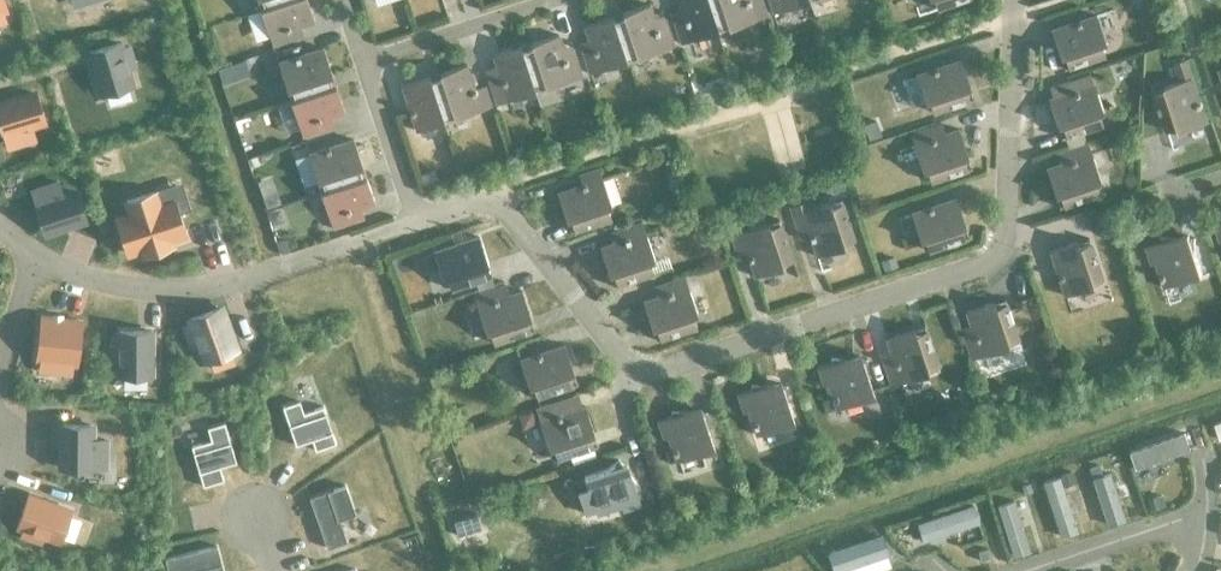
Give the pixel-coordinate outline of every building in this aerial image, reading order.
[(260,10),(282,2),(282,0),(256,0),(260,10)] [(307,0),(282,0),(282,2),(260,10),(272,46),(290,40),(287,31),(314,22),(307,0)] [(718,0),(677,0),(683,21),(674,24),(681,44),(717,32),(710,9),(720,6),(718,0)] [(710,9),(717,32),(755,20),(765,17),(759,0),(718,0),(720,6),(710,9)] [(808,0),(767,0),(772,14),(808,2),(808,0)] [(936,8),(961,0),(933,0),(936,8)] [(629,36),(618,40),(626,62),(664,50),(673,47),(666,26),(657,29),(649,5),(622,13),(629,36)] [(626,62),(618,40),(629,36),(622,13),(584,26),(593,53),(583,56),(589,74),(626,62)] [(1050,30),(1063,69),(1104,55),(1100,44),(1104,43),(1095,15),(1050,30)] [(582,77),(575,56),(565,59),(557,35),(530,44),(538,66),(527,70),(534,92),(582,77)] [(134,68),(128,47),(120,49),(118,43),(88,52),(101,95),(131,86),(127,71),(134,68)] [(538,66),(530,44),(492,56),(497,70),(486,73),(496,105),(534,92),(527,70),(538,66)] [(309,83),(331,75),(323,48),(277,63),(290,101),(312,93),(309,83)] [(1173,64),(1180,82),(1153,90),(1167,132),(1178,128),(1179,132),(1207,123),(1186,59),(1173,64)] [(973,99),(960,60),(915,75),(924,103),(928,101),(932,112),(973,99)] [(466,65),(439,74),(446,96),(436,100),(443,123),(490,107),(484,86),(474,89),(466,65)] [(232,66),(218,70),(223,85),(236,80),(232,66)] [(446,96),(439,74),(401,86),(416,131),(443,123),(436,100),(446,96)] [(344,113),(331,75),(309,83),(312,93),(290,101),(302,138),(320,132),(317,122),(344,113)] [(1052,98),(1048,99),(1060,138),(1102,124),(1098,113),(1102,112),(1090,75),(1072,81),(1049,88),(1052,98)] [(35,95),(0,105),(0,128),(3,140),(24,134),(27,143),(34,141),(31,131),(29,126),(43,122),(35,95)] [(875,121),(862,125),(867,140),(880,136),(875,121)] [(971,168),(958,129),(930,139),(927,129),(909,135),(922,172),(926,170),(930,182),(971,168)] [(339,174),(362,166),(353,140),(307,154),(320,192),(343,185),(339,174)] [(1099,181),(1087,144),(1071,150),(1074,159),(1045,169),(1058,207),(1099,194),(1095,183),(1099,181)] [(522,147),(513,149),(515,156),(524,153),(522,147)] [(374,204),(362,166),(339,174),(343,185),(320,192),(332,229),(350,223),(346,213),(374,204)] [(434,169),(418,175),(422,185),(438,179),(434,169)] [(610,219),(606,207),(610,206),(598,169),(578,176),(581,185),(556,193),(569,232),(610,219)] [(842,178),(829,182),(832,192),(846,188),(842,178)] [(85,220),(76,193),(62,198),(60,192),(57,183),(50,185),(53,195),(33,201),(43,233),(85,220)] [(185,235),(178,214),(189,210),(185,198),(174,202),(174,201),(157,207),(153,193),(126,202),(130,216),(115,220),(126,254),(141,249),(143,256),(170,247),(168,240),(185,235)] [(840,199),(804,210),(802,203),(789,207),(796,230),(806,226),(816,257),(843,248),(842,244),(853,240),(840,199)] [(968,237),(955,199),(910,213),(919,241),(923,240),(927,251),(968,237)] [(778,219),(742,231),(740,223),(727,227),(735,250),(744,247),(754,277),(782,268),(780,264),(791,260),(778,219)] [(653,273),(649,262),(653,260),(641,223),(624,229),(627,239),(599,248),(612,286),(653,273)] [(1156,264),(1164,288),(1201,276),(1194,254),(1194,238),(1189,238),(1188,233),(1175,238),(1158,238),(1158,243),(1145,247),(1151,265),(1156,264)] [(491,275),(478,237),(433,252),(442,279),(446,278),(450,289),(475,281),(491,275)] [(1090,283),(1101,279),(1088,238),(1049,251),(1064,296),(1091,287),(1090,283)] [(285,239),(275,243),(279,253),(289,250),(285,239)] [(893,257),(880,261),(883,271),(896,266),(893,257)] [(491,275),(475,281),(478,290),(494,285),(491,275)] [(696,327),(692,316),(696,314),(684,277),(666,283),(670,293),(642,302),(655,341),(696,327)] [(534,330),(521,291),(496,299),(493,290),(473,296),(485,333),(489,332),(493,343),(534,330)] [(971,360),(980,357),(1008,348),(1006,344),(1018,340),(1004,299),(965,312),(973,336),(964,340),(971,360)] [(234,351),(219,309),(190,319),(192,325),(184,328),(192,349),(199,346),(204,362),(234,351)] [(76,365),(80,322),(41,318),(36,360),(62,363),(61,374),(71,375),(72,364),(76,365)] [(924,325),(885,338),(895,367),(885,370),(891,386),(928,374),(926,370),(938,366),(924,325)] [(150,377),(150,332),(119,332),(119,338),(111,338),(111,360),(119,360),(119,377),(150,377)] [(577,384),(564,345),(519,360),(528,388),(532,386),(536,397),(577,384)] [(832,397),(836,409),(873,397),(866,374),(866,359),(861,359),(859,354),(846,359),(830,359),(830,364),(817,368),(823,386),(827,384),(832,397)] [(427,359),(431,371),(443,367),(439,355),(427,359)] [(743,412),(748,411),(756,436),(793,423),(786,401),(786,385),(781,385),(779,380),(766,385),(750,385),(750,390),(737,395),(743,412)] [(832,397),(821,401),(825,412),(836,409),(832,397)] [(297,401),(281,407),(295,445),(310,440),(314,451),(334,444),(321,407),(301,414),(297,401)] [(597,445),(584,407),(557,416),(554,406),(536,412),(548,449),(552,448),(556,459),(597,445)] [(676,461),(676,462),(713,450),(706,428),(706,412),(701,412),(700,407),(687,412),(670,412),(670,417),(657,421),(663,439),(668,438),(672,451),(676,461)] [(210,442),(190,448),(202,487),(222,480),(218,467),(235,462),(222,423),(205,428),(210,442)] [(95,470),(95,448),(106,448),(106,441),(95,441),(90,441),(90,426),(62,426),(61,469),(95,470)] [(1186,434),(1129,453),(1135,471),(1192,452),(1186,434)] [(676,461),(672,451),(665,453),(668,464),(676,461)] [(584,480),(574,483),(584,514),(594,511),(596,514),(620,506),(622,511),(639,505),(635,492),(639,489),(631,478),(626,463),(621,464),(618,460),(605,470),(583,477),(584,480)] [(1072,473),(1060,477),(1063,488),(1076,484),(1072,473)] [(1110,473),(1092,479),(1107,528),(1126,522),(1110,473)] [(1059,477),(1041,482),(1061,539),(1078,533),(1059,477)] [(345,486),(308,499),(326,549),(345,542),(337,520),(355,513),(345,486)] [(1127,486),(1116,489),(1120,500),(1130,497),(1127,486)] [(1162,496),(1147,501),(1151,512),(1166,507),(1162,496)] [(70,512),(27,497),(17,527),(23,529),(20,536),(41,544),(44,536),(59,542),(70,512)] [(1013,501),(996,506),(1013,559),(1030,554),(1013,501)] [(973,506),(917,524),(923,544),(979,525),(973,506)] [(827,555),(833,570),(849,570),(889,557),(882,536),(827,555)] [(164,559),(167,570),(221,570),(220,567),(215,546),(164,559)] [(988,551),(978,554),(981,563),(990,560),(988,551)]
